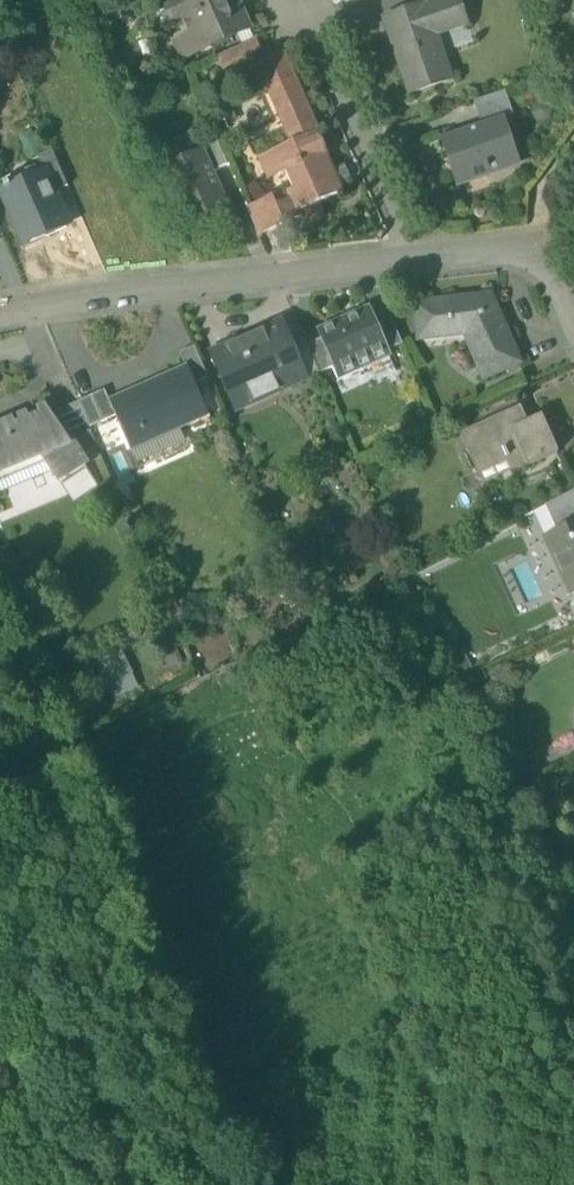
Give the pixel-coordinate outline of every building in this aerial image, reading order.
[(197,51),(210,46),(216,48),(218,42),(251,28),(239,0),(174,0),(175,1),(168,4),(176,21),(183,18),(191,37),(197,51)] [(411,94),(452,80),(437,36),(468,26),(459,0),(442,0),(422,7),(385,19),(411,94)] [(181,58),(197,51),(191,37),(175,44),(181,58)] [(218,58),(227,78),(258,65),(266,61),(257,41),(218,58)] [(258,65),(292,144),(318,133),(320,132),(285,53),(266,61),(258,65)] [(475,102),(482,125),(505,117),(505,119),(514,116),(506,92),(475,102)] [(453,151),(462,177),(485,169),(487,174),(520,162),(505,119),(505,117),(482,125),(441,139),(446,154),(453,151)] [(284,226),(302,218),(303,217),(301,212),(318,204),(344,192),(318,133),(292,144),(270,154),(280,176),(287,172),(295,190),(287,193),(290,200),(277,206),(276,206),(284,226)] [(204,149),(214,172),(229,166),(215,135),(199,142),(203,150),(204,149)] [(161,168),(182,216),(212,203),(215,211),(229,205),(214,172),(204,149),(203,150),(161,168)] [(269,180),(280,176),(270,154),(259,159),(269,180)] [(45,169),(55,191),(69,186),(55,155),(40,161),(44,169),(45,169)] [(0,189),(21,236),(42,227),(46,236),(67,227),(60,210),(63,209),(55,191),(45,169),(44,169),(0,189)] [(247,208),(260,236),(284,226),(276,206),(277,206),(273,197),(247,208)] [(321,209),(318,204),(301,212),(303,217),(302,218),(306,222),(312,223),(318,221),(322,215),(321,209)] [(472,347),(486,378),(520,363),(491,297),(417,306),(420,335),(455,330),(455,327),(470,325),(478,344),(472,347)] [(333,368),(339,381),(362,371),(360,365),(386,354),(387,355),(388,354),(389,354),(388,352),(373,317),(370,310),(357,316),(359,321),(351,324),(349,319),(320,332),(323,339),(335,367),(333,368)] [(373,317),(388,352),(403,345),(388,311),(373,317)] [(273,378),(279,392),(307,380),(294,348),(283,323),(267,330),(269,334),(233,350),(230,351),(242,378),(247,389),(273,378)] [(455,327),(455,330),(464,329),(472,347),(478,344),(470,325),(455,327)] [(267,330),(231,346),(233,350),(269,334),(267,330)] [(323,339),(308,346),(320,374),(333,368),(335,367),(323,339)] [(307,380),(320,374),(308,346),(306,343),(294,348),(307,380)] [(212,354),(226,384),(242,378),(230,351),(233,350),(231,346),(212,354)] [(188,365),(196,384),(209,378),(195,347),(180,353),(186,366),(188,365)] [(360,365),(362,371),(390,358),(388,354),(387,355),(386,354),(360,365)] [(136,420),(145,438),(178,423),(181,430),(211,417),(196,384),(188,365),(186,366),(158,378),(161,385),(120,402),(120,403),(129,423),(136,420)] [(161,385),(158,378),(118,396),(120,402),(161,385)] [(242,378),(226,384),(237,411),(279,392),(273,378),(247,389),(242,378)] [(105,390),(92,396),(103,422),(116,416),(112,406),(105,390)] [(90,428),(103,422),(92,396),(79,401),(90,428)] [(51,412),(70,441),(92,433),(90,428),(79,401),(51,412)] [(132,451),(181,430),(178,423),(145,438),(136,420),(129,423),(120,403),(112,406),(116,416),(132,451)] [(27,422),(51,412),(49,408),(25,418),(27,422)] [(464,436),(479,471),(523,451),(530,467),(560,453),(543,416),(527,423),(521,410),(464,436)] [(44,454),(48,461),(55,471),(62,482),(86,467),(70,441),(51,412),(27,422),(25,418),(0,428),(0,472),(44,454)] [(181,430),(132,451),(140,470),(189,449),(181,430)] [(486,487),(530,467),(523,451),(479,471),(486,487)] [(48,461),(44,454),(0,472),(0,481),(48,461)] [(55,471),(48,461),(0,481),(0,493),(55,471)] [(566,529),(573,525),(573,492),(554,502),(565,528),(566,529)] [(565,528),(554,502),(534,513),(546,537),(565,528)] [(573,580),(573,525),(566,529),(565,528),(546,537),(562,575),(570,571),(573,580)] [(184,664),(178,646),(162,651),(168,669),(184,664)] [(95,663),(106,687),(108,687),(134,674),(123,650),(95,663)] [(452,668),(458,680),(463,678),(461,674),(473,669),(467,656),(455,661),(457,665),(452,668)] [(134,674),(108,687),(114,700),(141,688),(134,674)]
